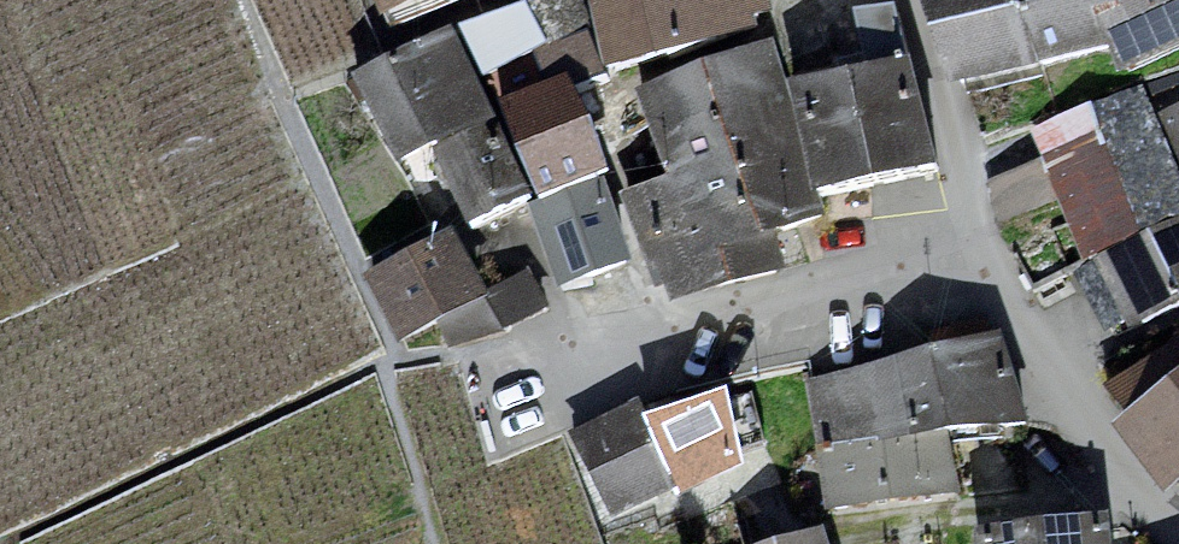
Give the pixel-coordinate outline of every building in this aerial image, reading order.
[(391,32),(467,0),(377,0),(391,32)] [(463,30),(486,76),(535,51),(550,85),(562,80),(565,89),(605,76),(582,0),(554,0),(530,6),(463,30)] [(591,0),(610,68),(759,30),(752,0),(591,0)] [(969,84),(1123,36),(1109,0),(945,0),(969,84)] [(1123,36),(1134,65),(1178,45),(1178,0),(1109,0),(1123,36)] [(853,8),(861,57),(893,52),(891,39),(902,37),(896,1),(853,8)] [(493,120),(453,35),(359,81),(401,162),(432,147),(493,120)] [(768,46),(644,94),(677,179),(737,156),(765,235),(823,217),(816,196),(768,46)] [(909,56),(789,81),(816,196),(936,172),(909,56)] [(550,85),(506,104),(543,200),(595,174),(565,89),(562,80),(550,85)] [(1042,129),(1090,251),(1130,332),(1178,307),(1178,189),(1141,91),(1042,129)] [(1166,115),(1178,143),(1178,109),(1166,115)] [(493,120),(432,147),(473,229),(530,202),(493,120)] [(677,179),(633,195),(671,300),(776,272),(765,235),(737,156),(677,179)] [(543,200),(535,205),(565,289),(624,266),(595,174),(543,200)] [(451,234),(372,276),(407,340),(440,322),(452,344),(503,330),(545,307),(527,274),(484,297),(451,234)] [(998,345),(809,388),(828,503),(948,488),(938,435),(1017,424),(998,345)] [(1123,417),(1177,484),(1178,483),(1178,373),(1123,417)] [(637,405),(576,435),(615,516),(676,487),(680,495),(740,467),(725,396),(646,424),(637,405)] [(981,531),(983,543),(1101,543),(1098,521),(981,531)] [(779,543),(820,543),(818,534),(779,543)]
